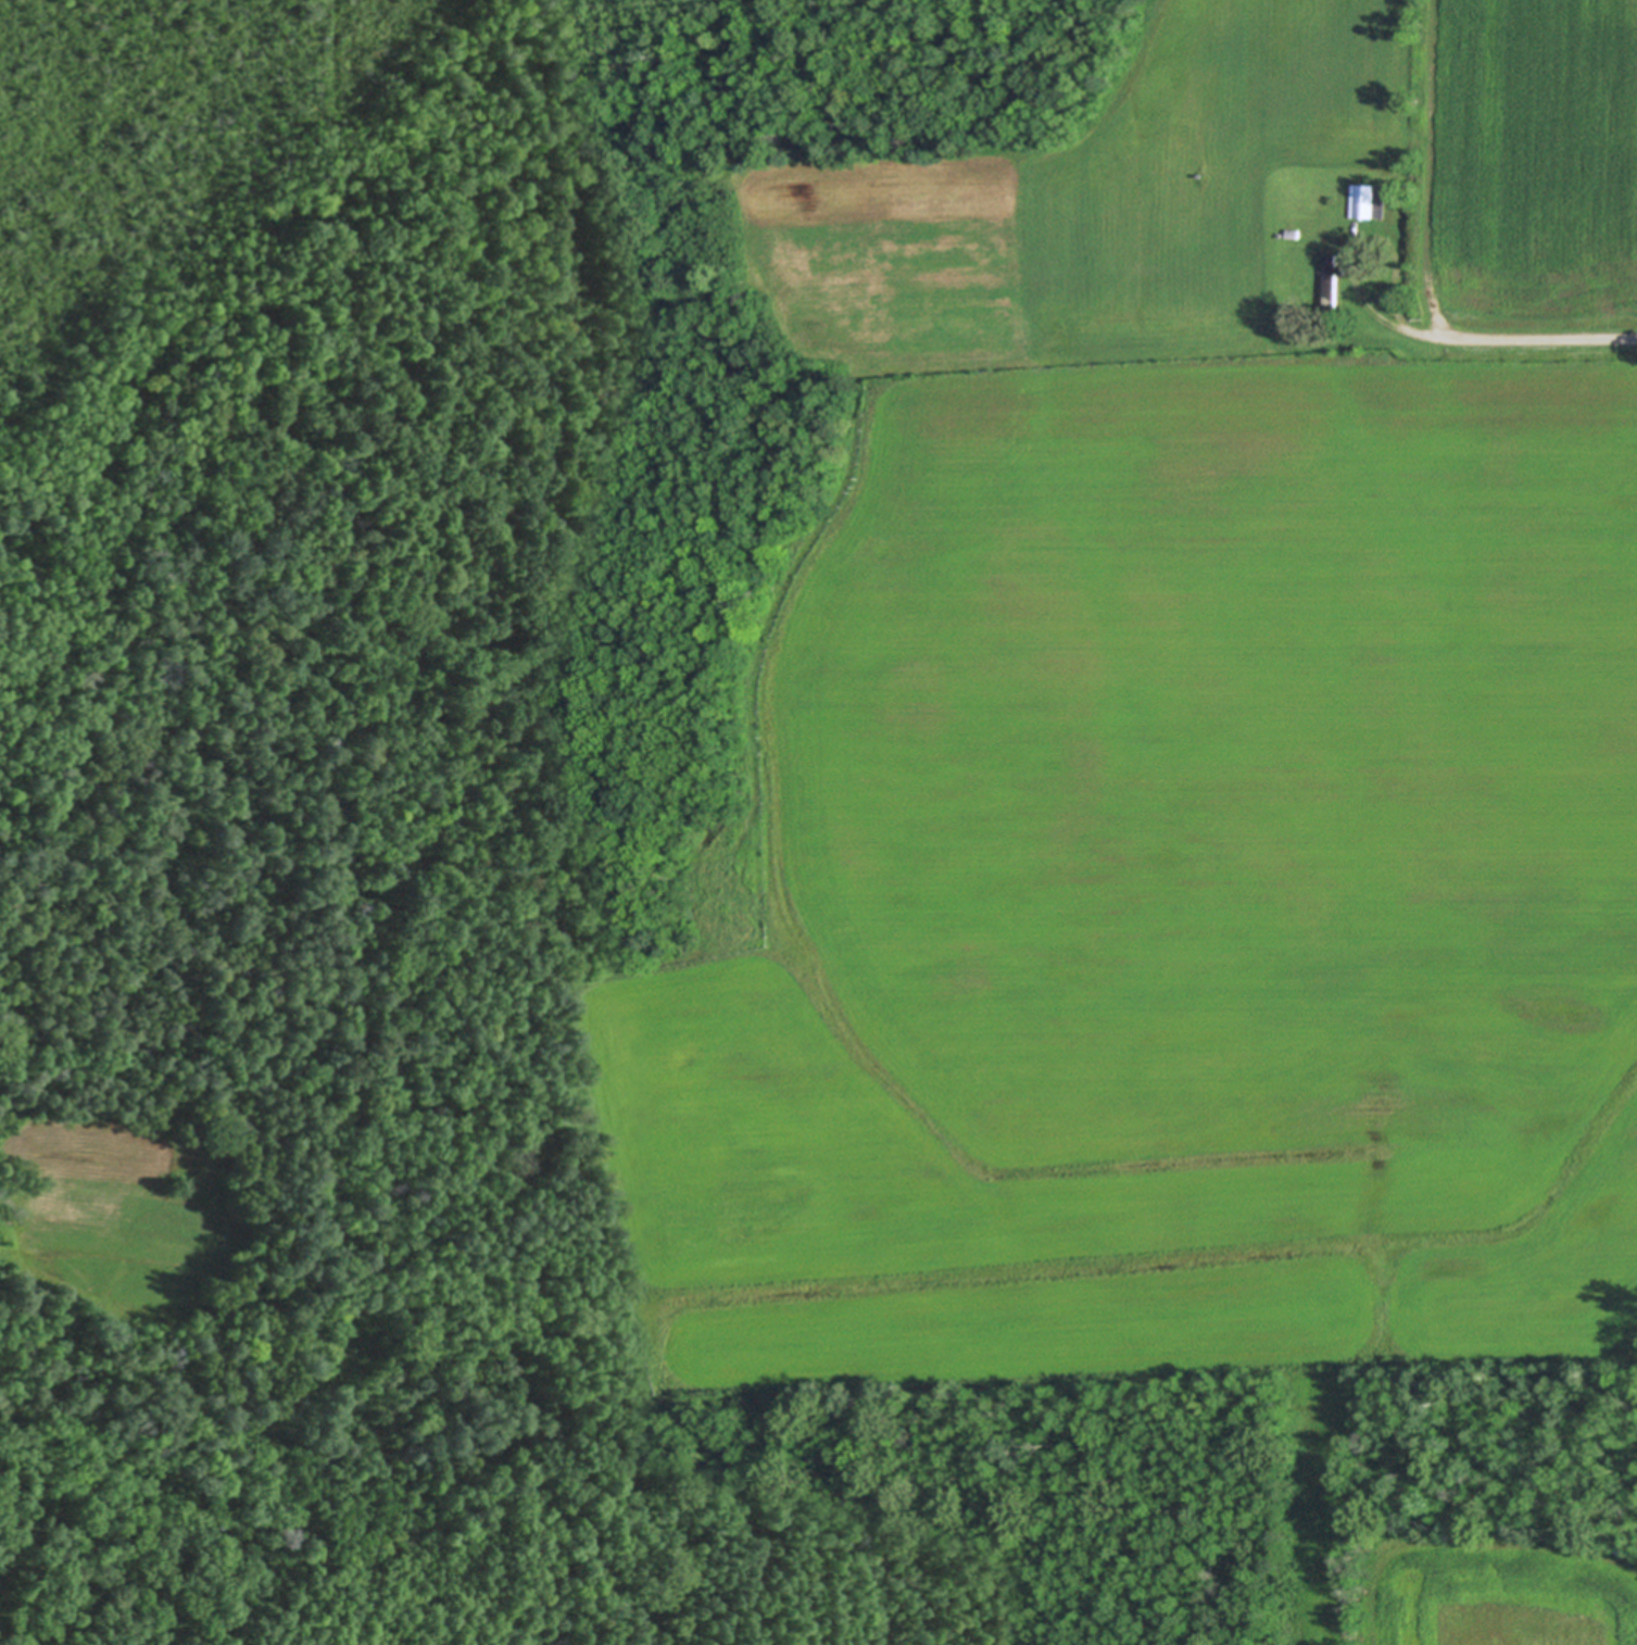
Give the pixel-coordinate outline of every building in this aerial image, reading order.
[(1389,183),(1388,215),(1375,215),(1375,216),(1356,215),(1356,180),(1382,181),(1382,183),(1389,183)] [(1305,228),(1304,237),(1292,236),(1292,227),(1305,228)] [(1349,266),(1349,273),(1342,273),(1340,305),(1331,305),(1331,253),(1342,253),(1342,266),(1349,266)]
